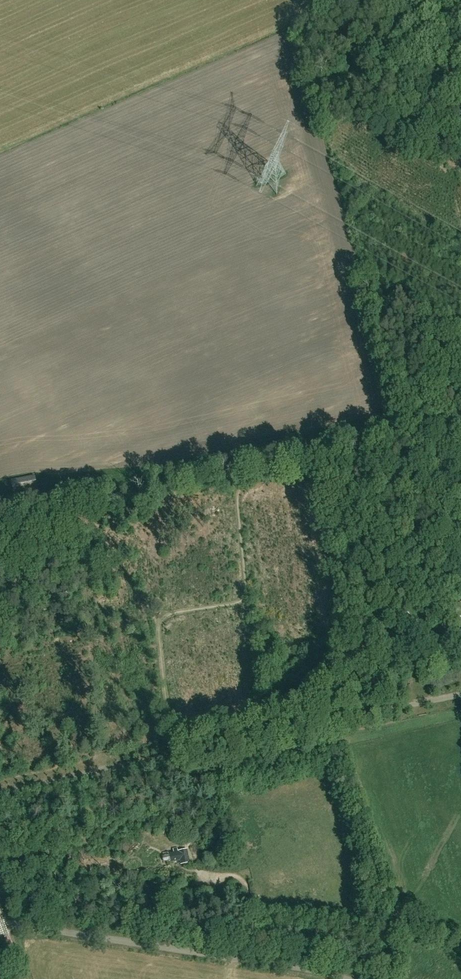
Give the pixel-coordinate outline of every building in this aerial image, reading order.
[(189,862),(186,850),(179,851),(179,852),(169,854),(170,861),(180,859),(181,864),(189,862)]
